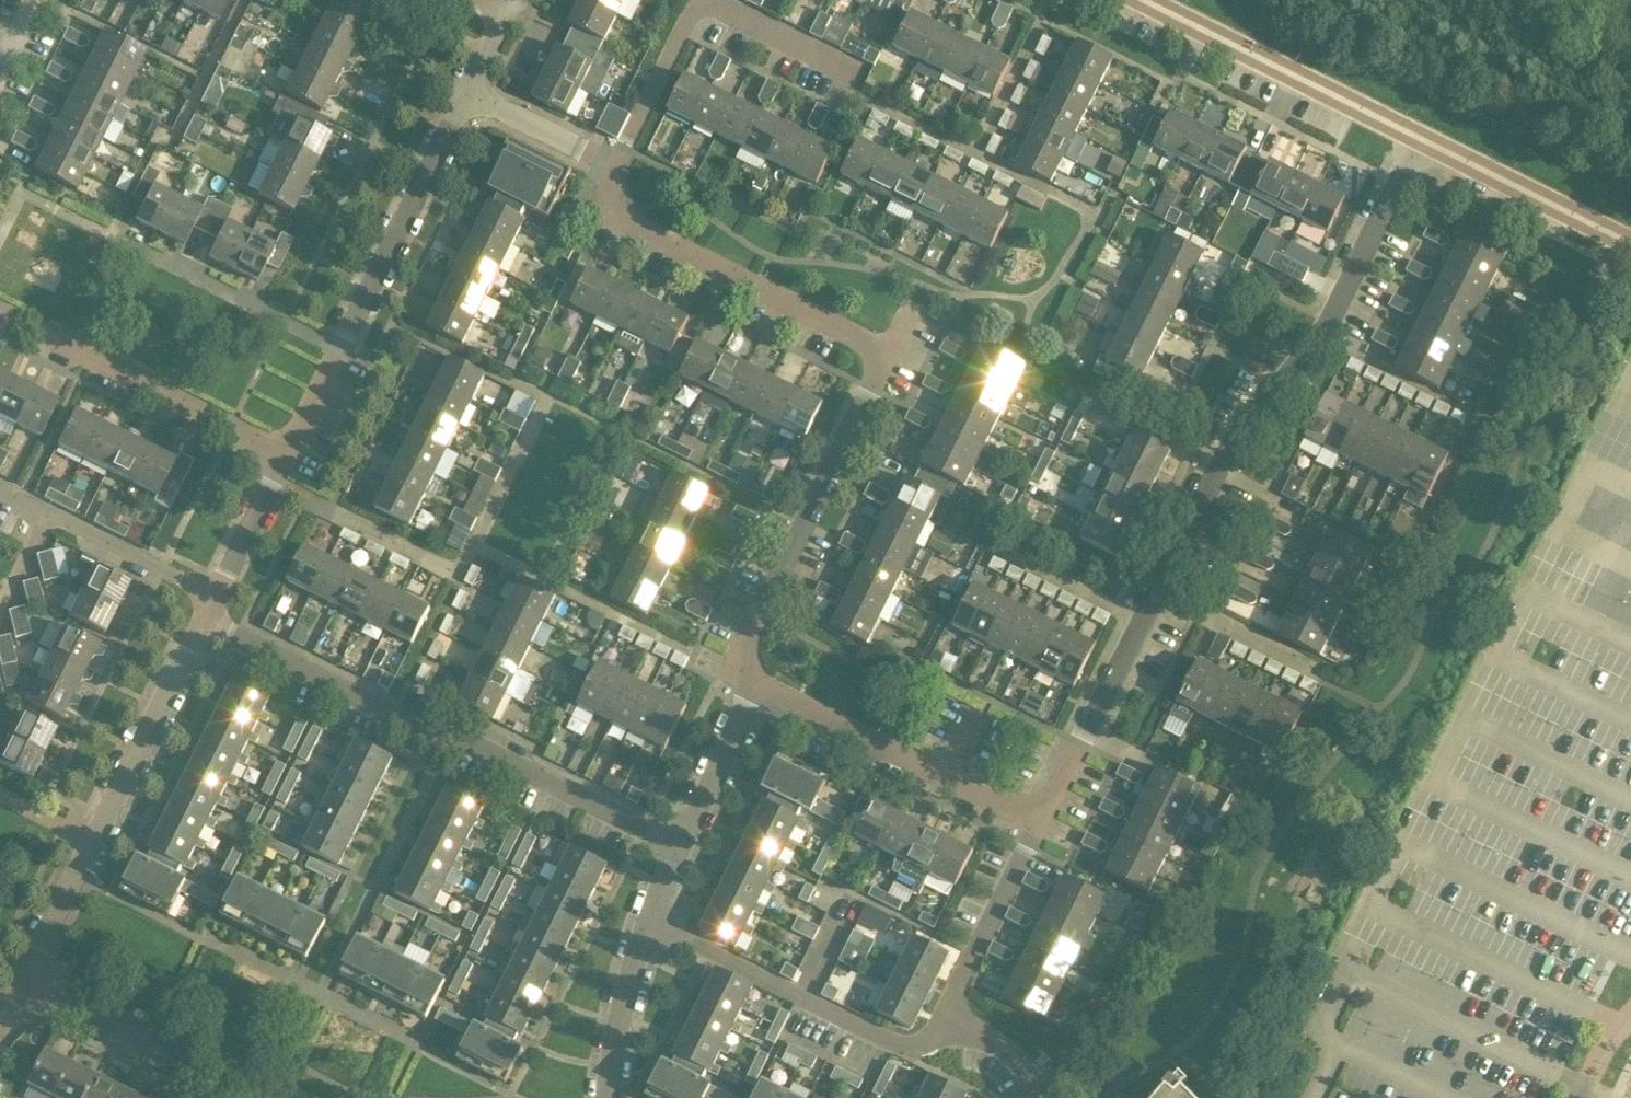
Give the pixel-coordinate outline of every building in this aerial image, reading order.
[(90,15),(95,4),(88,0),(83,0),(79,9),(90,15)] [(182,2),(199,11),(205,0),(183,0),(182,2)] [(199,11),(218,20),(228,0),(205,0),(199,11)] [(349,0),(331,0),(321,19),(357,37),(358,37),(364,40),(365,41),(365,40),(357,36),(364,21),(372,23),(376,15),(377,16),(378,15),(370,11),(349,0)] [(586,0),(580,0),(569,23),(573,25),(567,37),(598,52),(617,15),(586,0)] [(617,15),(625,0),(586,0),(617,15)] [(764,0),(747,0),(747,1),(760,8),(764,0)] [(995,13),(1008,20),(1013,8),(1000,2),(995,13)] [(911,11),(893,47),(919,59),(936,24),(911,11)] [(828,29),(833,18),(820,12),(815,23),(828,30),(828,29)] [(1008,20),(995,13),(991,21),(993,26),(998,29),(1004,27),(1008,20)] [(364,40),(358,37),(357,37),(321,19),(309,44),(345,62),(345,61),(351,64),(353,65),(353,64),(345,60),(352,46),(360,48),(364,40)] [(810,33),(822,39),(823,40),(828,30),(815,23),(810,33)] [(936,24),(919,59),(943,72),(961,36),(936,24)] [(251,32),(238,25),(233,36),(246,43),(251,32)] [(73,44),(79,33),(67,27),(62,38),(73,44)] [(146,51),(103,30),(94,49),(136,70),(146,51)] [(81,48),(86,46),(88,42),(86,37),(79,33),(73,44),(81,48)] [(840,48),(869,63),(874,65),(880,53),(869,48),(870,45),(848,34),(840,48)] [(228,47),(240,53),(246,43),(233,36),(228,47)] [(968,84),(986,49),(961,36),(943,72),(968,84)] [(1035,51),(1043,55),(1051,40),(1043,36),(1035,51)] [(544,72),(580,89),(593,64),(600,67),(605,56),(598,52),(567,37),(562,47),(557,45),(544,72)] [(1113,58),(1077,40),(1064,66),(1100,84),(1113,58)] [(351,64),(345,61),(345,62),(309,44),(296,68),(333,86),(339,89),(340,90),(341,89),(333,85),(340,70),(348,72),(351,64)] [(136,70),(94,49),(85,66),(128,87),(136,70)] [(993,97),(1011,61),(986,49),(968,84),(993,97)] [(713,66),(726,73),(732,61),(719,55),(713,66)] [(1031,80),(1039,64),(1031,60),(1023,76),(1031,80)] [(55,78),(61,67),(50,62),(45,73),(55,78)] [(77,82),(90,89),(119,104),(128,87),(85,66),(77,82)] [(231,72),(218,66),(213,76),(226,83),(231,72)] [(722,80),(726,73),(713,66),(709,74),(711,80),(716,82),(722,80)] [(1052,91),(1053,91),(1087,109),(1100,84),(1064,66),(1052,91)] [(63,82),(69,80),(71,77),(69,71),(61,67),(55,78),(63,82)] [(284,93),(320,111),(321,109),(320,109),(326,98),(327,95),(335,97),(339,89),(333,86),(296,68),(284,93)] [(580,89),(544,72),(532,96),(567,114),(580,89)] [(685,73),(667,108),(693,121),(710,88),(711,86),(685,73)] [(768,79),(762,91),(775,97),(781,86),(768,79)] [(68,100),(77,105),(111,122),(119,104),(90,89),(77,82),(68,100)] [(1011,101),(1019,105),(1027,89),(1019,85),(1011,101)] [(711,86),(710,88),(693,121),(718,134),(735,100),(736,99),(711,86)] [(775,97),(762,91),(758,98),(760,104),(766,107),(772,105),(775,97)] [(1040,116),(1075,133),(1087,109),(1053,91),(1052,91),(1040,116)] [(39,113),(44,102),(33,96),(27,107),(39,113)] [(736,99),(735,100),(718,134),(743,146),(760,111),(736,99)] [(77,105),(68,100),(59,117),(102,139),(111,122),(77,105)] [(46,117),(52,115),(54,111),(52,106),(44,102),(39,113),(46,117)] [(629,114),(620,109),(608,103),(596,129),(617,139),(629,114)] [(831,111),(817,104),(812,116),(825,122),(831,111)] [(874,109),(869,118),(885,126),(890,117),(874,109)] [(999,125),(1006,129),(1014,113),(1006,109),(999,125)] [(767,159),(785,123),(760,111),(743,146),(767,159)] [(1164,122),(1153,116),(1141,140),(1138,147),(1149,153),(1153,146),(1179,159),(1196,124),(1170,111),(1164,122)] [(206,122),(193,116),(188,127),(200,134),(206,122)] [(825,122),(812,116),(808,123),(810,129),(815,132),(821,130),(825,122)] [(1027,140),(1062,158),(1075,133),(1040,116),(1027,140)] [(102,139),(59,117),(51,134),(93,156),(102,139)] [(282,144),(317,161),(317,160),(325,145),(333,147),(336,139),(338,140),(338,139),(330,135),(331,135),(295,117),(282,144)] [(894,131),(910,138),(914,130),(899,122),(894,131)] [(785,123),(767,159),(792,171),(810,136),(785,123)] [(1203,171),(1221,136),(1196,124),(1179,159),(1203,171)] [(182,138),(195,144),(200,134),(188,127),(182,138)] [(16,131),(10,142),(21,147),(26,136),(16,131)] [(93,156),(51,134),(42,151),(85,172),(93,156)] [(918,143),(934,151),(938,142),(923,134),(918,143)] [(994,154),(1002,138),(994,134),(986,150),(994,154)] [(29,151),(35,149),(37,146),(35,140),(26,136),(21,147),(29,151)] [(816,183),(834,148),(810,136),(792,171),(816,183)] [(1246,148),(1221,136),(1203,171),(1240,189),(1255,159),(1244,153),(1246,148)] [(858,138),(841,173),(867,187),(885,151),(858,138)] [(509,140),(505,148),(497,162),(485,186),(499,193),(494,202),(489,200),(488,202),(519,218),(525,207),(548,218),(571,171),(509,140)] [(1015,165),(1050,183),(1062,158),(1027,140),(1015,165)] [(317,161),(282,144),(270,168),(304,186),(305,185),(312,170),(320,172),(324,165),(325,165),(326,164),(317,160),(317,161)] [(943,155),(959,163),(963,154),(947,146),(943,155)] [(85,172),(42,151),(33,169),(76,190),(85,172)] [(891,199),(909,164),(885,151),(867,187),(891,199)] [(1127,161),(1115,155),(1113,160),(1125,166),(1127,161)] [(984,176),(988,167),(972,159),(968,168),(984,176)] [(1255,159),(1240,189),(1231,205),(1243,211),(1252,195),(1277,208),(1295,173),(1269,160),(1266,164),(1255,159)] [(916,211),(934,177),(934,176),(909,164),(891,199),(916,211)] [(143,204),(135,221),(159,233),(175,202),(151,190),(159,174),(147,167),(132,198),(143,204)] [(292,212),(293,210),(293,209),(300,195),(308,197),(312,189),(313,190),(313,189),(305,185),(304,186),(270,168),(257,194),(292,212)] [(993,180),(1008,188),(1013,179),(997,172),(993,180)] [(762,190),(768,177),(760,173),(754,186),(762,190)] [(1295,173),(1277,208),(1302,221),(1320,185),(1295,173)] [(941,224),(958,189),(959,188),(934,176),(934,177),(916,211),(941,224)] [(1015,198),(1039,211),(1047,196),(1022,184),(1015,198)] [(1327,233),(1345,198),(1320,185),(1302,221),(1327,233)] [(959,188),(958,189),(941,224),(965,236),(983,201),(959,188)] [(184,246),(191,232),(193,228),(205,234),(220,204),(207,198),(200,214),(175,202),(159,233),(184,246)] [(990,249),(1008,213),(983,201),(965,236),(990,249)] [(521,226),(516,224),(519,218),(488,202),(476,227),(511,245),(521,226)] [(226,223),(232,210),(220,204),(205,234),(216,240),(208,257),(232,270),(250,235),(226,223)] [(1171,207),(1164,221),(1176,226),(1182,213),(1171,207)] [(1433,242),(1439,231),(1429,226),(1424,237),(1433,242)] [(464,252),(499,270),(511,245),(476,227),(464,252)] [(1205,252),(1181,239),(1185,231),(1177,227),(1173,235),(1171,234),(1157,261),(1192,278),(1205,252)] [(1507,250),(1465,229),(1455,247),(1456,247),(1498,268),(1507,250)] [(1439,231),(1433,242),(1442,247),(1448,245),(1450,241),(1448,236),(1439,231)] [(1280,241),(1265,233),(1252,258),(1277,270),(1284,256),(1291,244),(1281,239),(1280,241)] [(293,240),(280,234),(274,247),(250,235),(232,270),(257,282),(266,265),(277,271),(293,240)] [(576,244),(558,235),(550,251),(568,260),(576,244)] [(1498,268),(1456,247),(1455,247),(1447,264),(1490,286),(1498,268)] [(451,277),(487,294),(499,270),(464,252),(451,277)] [(1237,256),(1231,267),(1244,273),(1250,262),(1237,256)] [(1302,283),(1309,269),(1284,256),(1277,270),(1302,283)] [(1122,273),(1097,261),(1090,274),(1115,286),(1122,273)] [(1192,278),(1157,261),(1144,285),(1179,303),(1192,278)] [(1416,277),(1422,266),(1412,261),(1406,272),(1416,277)] [(1490,286),(1447,264),(1438,281),(1439,282),(1481,303),(1490,286)] [(1422,266),(1416,277),(1425,281),(1431,279),(1433,276),(1431,270),(1422,266)] [(588,268),(570,303),(597,316),(614,281),(588,268)] [(439,301),(475,319),(487,294),(451,277),(439,301)] [(567,285),(558,280),(551,296),(560,300),(567,285)] [(614,281),(597,316),(621,329),(639,293),(614,281)] [(1481,303),(1439,282),(1438,281),(1430,299),(1472,320),(1481,303)] [(1179,303),(1144,285),(1132,310),(1166,328),(1179,303)] [(639,293),(621,329),(646,341),(664,306),(639,293)] [(1077,310),(1092,317),(1100,301),(1085,294),(1077,310)] [(1399,311),(1405,300),(1394,295),(1389,306),(1399,311)] [(543,311),(552,316),(560,300),(551,296),(543,311)] [(1472,320),(1430,299),(1421,316),(1422,316),(1464,337),(1472,320)] [(1405,300),(1399,311),(1408,316),(1413,314),(1415,310),(1413,304),(1405,300)] [(426,327),(462,345),(475,319),(439,301),(426,327)] [(671,353),(676,343),(688,318),(664,306),(646,341),(671,353)] [(1206,323),(1212,310),(1204,306),(1198,308),(1196,313),(1197,319),(1206,323)] [(1166,328),(1132,310),(1119,335),(1154,352),(1166,328)] [(1212,310),(1206,323),(1216,328),(1223,316),(1212,310)] [(1464,337),(1422,316),(1421,316),(1412,333),(1455,355),(1464,337)] [(534,329),(526,326),(518,341),(526,345),(534,329)] [(1382,346),(1388,335),(1377,329),(1371,340),(1382,346)] [(1404,350),(1405,351),(1447,372),(1455,355),(1412,333),(1404,350)] [(1154,352),(1119,335),(1107,357),(1101,354),(1093,370),(1120,383),(1127,369),(1141,376),(1154,352)] [(1388,335),(1382,346),(1390,350),(1396,348),(1398,344),(1396,339),(1388,335)] [(518,341),(509,337),(502,350),(511,355),(511,356),(519,360),(526,345),(518,341)] [(680,373),(680,374),(681,375),(705,387),(723,352),(697,339),(692,350),(684,366),(680,373)] [(950,356),(956,345),(944,339),(939,350),(950,356)] [(669,358),(676,361),(672,369),(680,373),(684,366),(692,350),(676,343),(671,353),(669,358)] [(1025,364),(982,343),(973,361),(974,362),(1016,383),(1025,364)] [(957,360),(963,358),(965,354),(963,349),(956,345),(950,356),(957,360)] [(1070,351),(1058,345),(1052,357),(1064,363),(1070,351)] [(1395,368),(1438,390),(1447,372),(1405,351),(1404,350),(1395,368)] [(723,352),(705,387),(730,399),(747,364),(723,352)] [(1181,372),(1188,360),(1179,355),(1174,357),(1171,362),(1173,368),(1181,372)] [(581,363),(568,356),(563,367),(576,374),(581,363)] [(485,375),(449,357),(436,383),(472,401),(485,375)] [(1363,364),(1351,358),(1343,375),(1355,381),(1358,374),(1363,364)] [(1188,360),(1181,372),(1192,378),(1198,365),(1188,360)] [(1016,383),(974,362),(973,361),(964,379),(1007,400),(1016,383)] [(747,364),(730,399),(754,412),(772,377),(747,364)] [(1363,376),(1375,383),(1381,372),(1368,366),(1363,376)] [(558,377),(571,384),(576,374),(563,367),(558,377)] [(933,391),(938,380),(927,374),(921,385),(933,391)] [(1386,375),(1380,385),(1393,391),(1398,381),(1386,375)] [(0,392),(0,416),(15,423),(33,388),(8,376),(0,392)] [(779,424),(796,389),(772,377),(754,412),(779,424)] [(1007,400),(964,379),(956,396),(998,417),(1007,400)] [(940,394),(946,393),(948,389),(946,383),(938,380),(933,391),(940,394)] [(630,388),(618,381),(612,392),(625,398),(630,388)] [(424,408),(459,425),(472,401),(436,383),(424,408)] [(1403,384),(1398,394),(1410,400),(1415,390),(1403,384)] [(33,388),(15,423),(40,436),(57,401),(33,388)] [(805,437),(822,402),(796,389),(779,424),(805,437)] [(1076,393),(1069,389),(1065,398),(1072,402),(1076,393)] [(607,402),(619,409),(625,398),(612,392),(607,402)] [(1420,392),(1415,403),(1427,409),(1433,398),(1420,392)] [(1093,398),(1084,393),(1068,425),(1077,430),(1093,398)] [(1326,394),(1304,437),(1322,446),(1344,403),(1326,394)] [(998,417),(956,396),(947,413),(990,434),(998,417)] [(1433,411),(1445,418),(1450,407),(1438,401),(1433,411)] [(1344,403),(1322,446),(1340,454),(1361,412),(1344,403)] [(649,405),(642,418),(655,425),(662,411),(649,405)] [(412,432),(447,450),(459,425),(424,408),(412,432)] [(910,408),(904,419),(916,425),(921,414),(910,408)] [(83,457),(101,422),(74,409),(57,444),(83,457)] [(505,409),(502,415),(523,425),(526,419),(505,409)] [(1450,420),(1462,426),(1467,416),(1455,410),(1450,420)] [(1357,463),(1378,420),(1361,412),(1340,454),(1357,463)] [(990,434),(947,413),(938,430),(981,452),(990,434)] [(931,423),(929,418),(921,414),(916,425),(923,429),(929,427),(931,423)] [(502,415),(499,421),(520,431),(523,425),(502,415)] [(1374,472),(1396,429),(1378,420),(1357,463),(1374,472)] [(101,422),(83,457),(107,470),(125,434),(101,422)] [(1060,441),(1069,446),(1077,430),(1068,425),(1060,441)] [(678,444),(681,435),(665,428),(660,438),(661,439),(658,445),(672,452),(677,444),(678,444)] [(1130,439),(1123,452),(1123,453),(1158,471),(1170,448),(1134,430),(1134,431),(1127,428),(1123,435),(1130,439)] [(1391,480),(1413,438),(1396,429),(1374,472),(1391,480)] [(930,447),(973,469),(981,452),(938,430),(930,447)] [(447,450),(412,432),(399,457),(435,475),(447,450)] [(132,482),(150,447),(125,434),(107,470),(132,482)] [(1408,489),(1430,446),(1413,438),(1391,480),(1408,489)] [(672,452),(688,460),(692,452),(678,444),(677,444),(672,452)] [(767,448),(757,444),(752,455),(761,459),(767,448)] [(505,460),(509,450),(500,446),(495,455),(505,460)] [(1448,455),(1430,446),(1408,489),(1403,501),(1421,510),(1426,498),(1448,455)] [(177,456),(175,459),(150,447),(132,482),(157,495),(154,502),(169,509),(181,484),(192,463),(177,456)] [(921,466),(964,487),(973,469),(930,447),(921,466)] [(718,449),(708,470),(722,477),(726,468),(725,467),(731,455),(718,449)] [(1055,453),(1046,449),(1038,464),(1047,469),(1055,453)] [(1119,460),(1112,473),(1112,474),(1148,492),(1158,471),(1123,453),(1123,452),(1116,449),(1112,457),(1119,460)] [(760,464),(736,452),(728,469),(726,468),(722,477),(747,489),(760,464)] [(461,456),(457,463),(474,471),(474,470),(477,464),(461,456)] [(435,475),(399,457),(387,482),(422,499),(435,475)] [(480,458),(477,464),(498,475),(501,469),(480,458)] [(1059,473),(1062,467),(1053,462),(1050,468),(1059,473)] [(477,464),(474,470),(495,481),(498,475),(477,464)] [(1038,464),(1030,479),(1039,484),(1047,469),(1038,464)] [(1101,478),(1095,491),(1102,494),(1137,513),(1148,492),(1112,474),(1105,471),(1101,478)] [(709,490),(673,473),(660,499),(696,516),(709,490)] [(1288,478),(1280,494),(1293,501),(1295,497),(1296,497),(1303,482),(1292,476),(1291,479),(1288,478)] [(48,488),(43,497),(59,505),(69,485),(54,477),(48,488)] [(941,495),(906,477),(893,503),(928,520),(941,495)] [(374,507),(410,525),(422,499),(387,482),(374,507)] [(869,482),(863,495),(875,501),(881,488),(869,482)] [(74,513),(78,503),(84,493),(69,485),(59,505),(74,513)] [(1011,502),(1017,491),(1006,485),(1000,496),(1011,502)] [(613,504),(619,491),(609,487),(603,499),(613,504)] [(762,497),(777,504),(781,496),(766,488),(762,497)] [(882,505),(888,503),(890,497),(888,492),(881,488),(875,501),(882,505)] [(1097,502),(1091,516),(1090,516),(1126,534),(1137,513),(1102,494),(1095,491),(1091,499),(1097,502)] [(1031,500),(1022,496),(1014,510),(1023,515),(1031,500)] [(648,523),(683,541),(696,516),(660,499),(648,523)] [(928,520),(893,503),(881,528),(916,545),(928,520)] [(758,515),(737,505),(730,517),(752,528),(758,515)] [(455,508),(452,514),(473,525),(476,519),(455,508)] [(108,530),(112,521),(97,513),(93,522),(108,530)] [(1126,534),(1090,516),(1084,513),(1081,520),(1087,523),(1080,537),(1115,555),(1126,534)] [(452,514),(449,520),(470,531),(473,525),(452,514)] [(1275,532),(1281,521),(1270,515),(1264,526),(1275,532)] [(112,521),(108,530),(136,544),(143,531),(130,525),(128,528),(112,521)] [(1281,521),(1275,532),(1283,536),(1288,534),(1290,530),(1288,525),(1281,521)] [(636,548),(671,566),(683,541),(648,523),(636,548)] [(340,536),(356,544),(360,536),(344,528),(340,536)] [(916,545),(881,528),(868,552),(903,570),(916,545)] [(1371,551),(1329,529),(1320,547),(1362,569),(1371,551)] [(1389,531),(1383,544),(1394,549),(1400,536),(1389,531)] [(850,551),(856,538),(845,532),(838,545),(850,551)] [(857,554),(863,552),(865,547),(864,541),(856,538),(850,551),(857,554)] [(365,549),(381,557),(385,549),(369,541),(365,549)] [(304,545),(287,580),(312,593),(330,558),(304,545)] [(1311,565),(1353,586),(1362,569),(1320,547),(1311,565)] [(623,573),(659,590),(671,566),(636,548),(623,573)] [(1258,567),(1264,555),(1252,549),(1246,561),(1258,567)] [(58,578),(54,563),(51,550),(36,554),(43,582),(58,578)] [(709,557),(711,562),(720,567),(726,554),(718,550),(709,557)] [(903,570),(868,552),(856,577),(891,594),(903,570)] [(394,554),(390,562),(405,569),(409,561),(394,554)] [(730,572),(737,559),(726,554),(720,567),(730,572)] [(1264,555),(1258,567),(1265,570),(1271,568),(1273,564),(1271,559),(1264,555)] [(1000,573),(1006,562),(993,556),(988,567),(1000,573)] [(938,557),(932,571),(944,577),(940,585),(959,594),(970,572),(938,557)] [(330,558),(312,593),(337,605),(354,570),(330,558)] [(129,582),(94,565),(81,591),(116,609),(129,582)] [(464,581),(472,585),(480,569),(472,565),(464,581)] [(1023,571),(1010,565),(1005,576),(1017,582),(1023,571)] [(1302,582),(1345,603),(1353,586),(1311,565),(1302,582)] [(354,570),(337,605),(362,618),(379,583),(354,570)] [(611,598),(646,616),(659,590),(623,573),(611,598)] [(1034,590),(1040,579),(1028,573),(1022,584),(1034,590)] [(555,594),(520,577),(507,603),(508,603),(542,621),(555,594)] [(891,594),(856,577),(844,601),(878,619),(891,594)] [(44,606),(40,591),(37,578),(22,582),(29,610),(44,606)] [(825,600),(831,587),(820,581),(814,595),(825,600)] [(973,582),(951,625),(970,635),(991,592),(973,582)] [(1039,593),(1051,599),(1057,588),(1045,582),(1039,593)] [(1294,599),(1336,620),(1345,603),(1302,582),(1294,599)] [(379,583),(362,618),(386,630),(404,595),(379,583)] [(1241,601),(1247,590),(1235,584),(1229,595),(1241,601)] [(833,604),(838,602),(841,596),(839,591),(831,587),(825,600),(833,604)] [(452,606),(460,609),(468,594),(460,590),(452,606)] [(1247,590),(1241,601),(1248,604),(1253,603),(1255,599),(1253,593),(1247,590)] [(68,616),(91,627),(103,633),(116,609),(81,591),(68,616)] [(1069,608),(1074,597),(1062,591),(1056,601),(1069,608)] [(991,592),(970,635),(987,644),(1008,601),(1009,600),(991,592)] [(404,595),(386,630),(412,643),(430,608),(404,595)] [(693,599),(685,606),(687,612),(696,616),(702,603),(693,599)] [(1285,616),(1286,617),(1328,638),(1336,620),(1294,599),(1285,616)] [(1009,600),(1008,601),(987,644),(1004,652),(1025,610),(1026,609),(1009,600)] [(1074,610),(1086,616),(1092,606),(1079,600),(1074,610)] [(831,626),(866,644),(878,619),(844,601),(831,626)] [(542,621),(508,603),(507,603),(495,628),(530,646),(542,621)] [(702,603),(696,616),(706,621),(712,608),(702,603)] [(30,634),(23,606),(8,610),(15,638),(30,634)] [(1091,619),(1104,625),(1109,615),(1096,608),(1091,619)] [(1026,609),(1025,610),(1004,652),(1022,661),(1043,618),(1026,609)] [(270,614),(263,627),(274,632),(281,619),(270,614)] [(448,614),(440,630),(448,634),(456,618),(448,614)] [(1276,634),(1319,655),(1328,638),(1286,617),(1285,616),(1276,634)] [(1039,670),(1060,627),(1060,626),(1043,618),(1022,661),(1039,670)] [(99,643),(63,625),(50,652),(85,669),(86,668),(93,654),(101,655),(105,648),(106,649),(106,648),(98,644),(99,643)] [(624,625),(619,635),(631,641),(636,631),(624,625)] [(1056,678),(1077,635),(1060,626),(1060,627),(1039,670),(1056,678)] [(530,646),(495,628),(482,653),(518,670),(530,646)] [(1219,660),(1229,640),(1217,633),(1206,654),(1219,660)] [(9,634),(0,637),(0,663),(1,666),(16,662),(9,634)] [(641,634),(636,644),(648,650),(653,640),(641,634)] [(1073,687),(1095,644),(1077,635),(1056,678),(1073,687)] [(436,639),(428,655),(436,659),(444,643),(436,639)] [(653,653),(666,659),(671,649),(658,642),(653,653)] [(1229,652),(1242,659),(1247,648),(1234,642),(1229,652)] [(670,661),(683,667),(688,657),(675,651),(670,661)] [(1247,661),(1259,667),(1264,657),(1252,651),(1247,661)] [(73,694),(73,693),(80,678),(88,680),(92,673),(93,673),(94,672),(86,668),(85,669),(50,652),(38,676),(73,694)] [(518,670),(482,653),(470,677),(506,695),(518,670)] [(1197,659),(1175,702),(1193,711),(1214,669),(1215,668),(1197,659)] [(1264,670),(1276,676),(1281,666),(1269,660),(1264,670)] [(598,661),(577,704),(596,713),(617,670),(598,661)] [(423,664),(415,680),(423,684),(431,668),(423,664)] [(575,668),(569,679),(578,684),(584,673),(575,668)] [(1215,668),(1214,669),(1193,711),(1211,719),(1232,677),(1215,668)] [(1294,685),(1299,674),(1286,668),(1281,678),(1294,685)] [(613,721),(634,680),(634,679),(617,670),(596,713),(613,721)] [(384,671),(378,684),(389,690),(396,677),(384,671)] [(61,719),(61,718),(61,717),(68,703),(76,705),(80,697),(81,698),(82,697),(73,693),(73,694),(38,676),(25,701),(61,719)] [(493,720),(503,700),(506,695),(470,677),(458,702),(493,720)] [(1228,728),(1249,685),(1232,677),(1211,719),(1228,728)] [(1310,693),(1315,682),(1304,677),(1299,687),(1310,693)] [(270,696),(235,678),(223,701),(259,719),(267,724),(271,716),(263,711),(270,696)] [(634,680),(613,721),(630,730),(651,688),(651,687),(634,679),(634,680)] [(1245,737),(1266,694),(1249,685),(1228,728),(1245,737)] [(651,687),(651,688),(630,730),(647,739),(668,697),(669,696),(651,687)] [(1262,745),(1284,703),(1266,694),(1245,737),(1262,745)] [(669,696),(668,697),(647,739),(665,748),(687,705),(669,696)] [(252,732),(259,719),(223,701),(213,722),(248,740),(248,741),(257,745),(261,737),(252,732)] [(1281,754),(1302,712),(1284,703),(1262,745),(1281,754)] [(8,737),(43,754),(56,728),(21,711),(8,737)] [(307,724),(298,720),(291,735),(299,739),(307,724)] [(242,754),(248,741),(248,740),(213,722),(202,743),(238,761),(238,762),(246,766),(250,758),(242,754)] [(322,732),(313,727),(305,742),(315,747),(322,732)] [(283,750),(292,754),(299,739),(291,735),(283,750)] [(8,737),(0,752),(0,764),(30,779),(43,754),(8,737)] [(357,739),(349,755),(342,751),(338,759),(345,763),(345,762),(381,780),(393,757),(357,739)] [(298,757),(307,762),(315,747),(305,742),(298,757)] [(231,775),(238,762),(238,761),(202,743),(192,764),(227,782),(227,783),(235,787),(239,779),(231,775)] [(799,820),(800,818),(797,817),(802,807),(811,811),(839,827),(845,813),(817,799),(828,777),(780,754),(763,788),(772,792),(767,802),(764,800),(763,802),(799,820)] [(286,766),(277,762),(270,777),(278,781),(286,766)] [(345,762),(345,763),(338,776),(331,772),(327,780),(334,784),(335,783),(371,801),(381,780),(345,762)] [(1127,780),(1132,769),(1121,763),(1115,774),(1127,780)] [(220,796),(227,783),(227,782),(192,764),(181,786),(217,803),(216,804),(225,808),(228,800),(220,796)] [(1200,787),(1158,766),(1148,785),(1149,785),(1191,806),(1200,787)] [(301,774),(292,769),(285,785),(293,789),(301,774)] [(1132,769),(1127,780),(1134,784),(1140,782),(1142,778),(1140,772),(1132,769)] [(262,792),(271,796),(278,781),(270,777),(262,792)] [(334,784),(328,797),(321,793),(317,802),(324,805),(324,804),(360,822),(371,801),(335,783),(334,784)] [(277,799),(286,804),(293,789),(285,785),(277,799)] [(485,803),(449,785),(438,808),(473,826),(473,827),(481,831),(485,823),(477,819),(485,803)] [(1191,806),(1149,785),(1148,785),(1140,802),(1182,823),(1191,806)] [(210,817),(216,804),(217,803),(181,786),(171,807),(206,825),(214,830),(218,822),(210,817)] [(643,792),(632,787),(626,798),(638,803),(643,792)] [(1240,799),(1231,794),(1226,805),(1235,810),(1240,799)] [(880,849),(898,813),(873,800),(872,802),(861,797),(854,811),(864,816),(854,836),(880,849)] [(1109,814),(1115,803),(1104,797),(1098,809),(1109,814)] [(788,841),(789,841),(795,827),(804,832),(808,824),(799,820),(763,802),(753,823),(788,841)] [(1182,823),(1140,802),(1131,819),(1173,841),(1182,823)] [(1115,803),(1109,814),(1117,818),(1123,816),(1125,812),(1123,807),(1115,803)] [(265,808),(256,804),(249,819),(257,824),(265,808)] [(324,805),(317,818),(310,815),(306,823),(313,826),(314,826),(349,843),(360,822),(324,804),(324,805)] [(199,838),(206,825),(171,807),(160,828),(196,846),(195,846),(204,851),(208,843),(199,838)] [(466,840),(473,827),(473,826),(438,808),(427,829),(463,847),(470,852),(474,844),(466,840)] [(271,812),(263,828),(272,832),(280,817),(271,812)] [(898,875),(923,825),(898,813),(880,849),(896,857),(892,872),(898,875)] [(241,834),(249,839),(257,824),(249,819),(241,834)] [(1123,837),(1165,858),(1173,841),(1131,819),(1123,837)] [(778,862),(785,848),(793,852),(797,845),(789,841),(788,841),(753,823),(742,845),(778,862)] [(947,838),(923,825),(898,875),(916,884),(912,891),(919,895),(929,874),(947,838)] [(339,865),(349,843),(314,826),(313,826),(307,839),(300,836),(296,843),(339,865)] [(521,830),(513,826),(505,842),(513,846),(521,830)] [(182,866),(185,867),(193,871),(197,864),(189,859),(195,846),(196,846),(160,828),(149,849),(152,851),(182,865),(182,866)] [(456,861),(463,847),(427,829),(416,850),(452,868),(452,869),(460,873),(464,865),(456,861)] [(1092,849),(1098,838),(1086,832),(1081,843),(1092,849)] [(536,839),(527,834),(519,849),(529,854),(536,839)] [(268,837),(264,847),(278,854),(283,845),(268,837)] [(1114,854),(1156,875),(1165,858),(1123,837),(1114,854)] [(947,838),(929,874),(955,887),(973,851),(947,838)] [(1098,838),(1092,849),(1100,853),(1105,851),(1107,847),(1105,841),(1098,838)] [(819,857),(828,861),(836,845),(827,840),(819,857)] [(498,857),(505,861),(513,846),(505,842),(498,857)] [(294,862),(299,853),(283,845),(278,854),(294,862)] [(767,884),(767,883),(774,870),(783,874),(787,866),(778,862),(742,845),(732,866),(767,884)] [(236,866),(244,850),(235,846),(227,862),(236,866)] [(571,846),(563,862),(556,858),(552,866),(559,870),(560,869),(595,887),(607,864),(571,846)] [(512,864),(521,869),(529,854),(519,849),(512,864)] [(445,882),(452,869),(452,868),(416,850),(406,872),(442,889),(441,890),(450,894),(453,887),(445,882)] [(122,890),(169,914),(180,891),(214,909),(220,898),(186,880),(177,875),(182,866),(182,865),(152,851),(147,860),(139,856),(122,890)] [(1105,871),(1148,892),(1156,875),(1114,854),(1105,871)] [(821,875),(823,872),(828,861),(819,857),(812,871),(821,875)] [(311,859),(306,868),(321,875),(325,866),(311,859)] [(220,877),(228,881),(236,866),(227,862),(220,877)] [(336,883),(341,874),(325,866),(321,875),(336,883)] [(757,905),(763,891),(772,895),(776,887),(767,883),(767,884),(732,866),(721,887),(757,905)] [(501,874),(492,869),(484,884),(493,889),(501,874)] [(560,869),(559,870),(553,883),(545,879),(542,887),(585,908),(595,887),(560,869)] [(395,893),(431,911),(439,915),(443,908),(434,904),(441,890),(442,889),(406,872),(395,893)] [(1033,889),(1038,877),(1027,872),(1022,883),(1033,889)] [(1107,896),(1065,875),(1055,894),(1098,915),(1107,896)] [(515,881),(506,876),(498,891),(508,896),(515,881)] [(239,877),(221,915),(243,926),(261,888),(239,877)] [(1038,877),(1033,889),(1040,893),(1046,891),(1048,887),(1046,881),(1038,877)] [(808,902),(815,887),(806,882),(799,898),(808,902)] [(476,899),(485,904),(493,889),(484,884),(476,899)] [(585,908),(542,887),(538,885),(527,907),(538,912),(539,911),(574,929),(585,908)] [(884,902),(888,893),(873,885),(869,894),(884,902)] [(746,926),(753,912),(761,916),(765,908),(757,905),(721,887),(710,908),(746,926)] [(261,888),(243,926),(264,936),(283,899),(261,888)] [(491,907),(500,911),(508,896),(498,891),(491,907)] [(888,893),(884,902),(899,910),(904,901),(888,893)] [(1047,911),(1089,932),(1098,915),(1055,894),(1047,911)] [(387,897),(387,898),(380,895),(375,907),(396,917),(398,913),(402,905),(387,897)] [(283,899),(264,936),(285,947),(304,910),(283,899)] [(1126,925),(1138,930),(1149,905),(1137,900),(1126,925)] [(398,913),(414,921),(418,912),(402,905),(398,913)] [(1015,923),(1021,912),(1010,906),(1004,917),(1015,923)] [(700,929),(736,947),(742,933),(751,938),(755,930),(746,926),(710,908),(700,929)] [(868,908),(861,922),(885,934),(892,920),(868,908)] [(307,958),(326,920),(304,910),(285,947),(307,958)] [(539,911),(538,912),(531,926),(525,922),(520,930),(528,933),(564,951),(574,929),(539,911)] [(934,927),(939,918),(923,911),(919,920),(934,927)] [(1038,928),(1081,950),(1089,932),(1047,911),(1038,928)] [(471,932),(479,916),(470,912),(462,927),(471,932)] [(1021,912),(1015,923),(1023,927),(1029,925),(1031,921),(1029,915),(1021,912)] [(803,934),(809,922),(798,916),(792,929),(803,934)] [(430,918),(425,928),(440,935),(445,926),(430,918)] [(495,923),(485,918),(477,934),(487,938),(495,923)] [(809,922),(803,934),(813,940),(820,927),(809,922)] [(456,943),(460,934),(445,926),(440,935),(456,943)] [(1029,945),(1072,967),(1081,950),(1038,928),(1029,945)] [(854,929),(848,942),(859,947),(865,934),(854,929)] [(528,933),(521,947),(514,943),(510,951),(517,955),(517,954),(553,972),(564,951),(528,933)] [(470,949),(479,953),(487,938),(477,934),(470,949)] [(865,934),(859,947),(869,953),(875,940),(865,934)] [(949,953),(914,935),(901,962),(936,980),(949,953)] [(359,937),(340,974),(362,986),(381,948),(359,937)] [(998,957),(1004,946),(993,941),(987,952),(998,957)] [(1021,963),(1063,984),(1072,967),(1029,945),(1021,963)] [(1004,946),(998,957),(1006,961),(1012,959),(1014,956),(1012,950),(1004,946)] [(383,996),(402,958),(381,948),(362,986),(383,996)] [(517,954),(517,955),(510,968),(503,964),(500,972),(507,975),(543,993),(553,972),(517,954)] [(404,1007),(423,970),(423,969),(402,958),(383,996),(404,1007)] [(473,965),(464,961),(456,976),(465,981),(473,965)] [(793,980),(799,969),(786,962),(780,973),(793,980)] [(936,980),(901,962),(888,987),(923,1004),(936,980)] [(1012,980),(1055,1001),(1063,984),(1021,963),(1012,980)] [(744,1002),(747,997),(753,985),(717,968),(705,991),(741,1009),(749,1013),(753,1006),(744,1002)] [(426,1018),(445,979),(423,969),(423,970),(404,1007),(426,1018)] [(507,975),(500,989),(493,985),(489,993),(496,997),(496,996),(532,1014),(543,993),(507,975)] [(449,991),(458,996),(465,981),(456,976),(449,991)] [(879,980),(865,1001),(873,1006),(886,985),(879,980)] [(1003,998),(1046,1019),(1055,1001),(1012,980),(1003,998)] [(822,994),(834,1000),(840,989),(827,983),(822,994)] [(876,1011),(911,1028),(923,1004),(888,987),(876,1011)] [(734,1023),(741,1009),(705,991),(695,1013),(730,1031),(739,1034),(742,1027),(734,1023)] [(496,996),(496,997),(490,1010),(482,1006),(478,1015),(488,1020),(489,1019),(518,1034),(519,1034),(522,1035),(532,1014),(496,996)] [(444,1006),(466,1017),(471,1008),(448,997),(444,1006)] [(458,1058),(506,1082),(522,1048),(514,1043),(518,1034),(489,1019),(488,1020),(484,1028),(475,1024),(474,1025),(440,1008),(435,1019),(469,1036),(458,1058)] [(772,1025),(781,1030),(790,1012),(781,1008),(772,1025)] [(724,1044),(730,1031),(695,1013),(684,1034),(720,1052),(719,1052),(728,1056),(732,1048),(724,1044)] [(768,1033),(772,1025),(773,1024),(763,1019),(759,1026),(761,1030),(768,1033)] [(781,1030),(772,1025),(766,1038),(775,1043),(781,1030)] [(1089,1030),(1078,1025),(1072,1036),(1083,1041),(1089,1030)] [(713,1065),(719,1052),(720,1052),(684,1034),(674,1054),(677,1056),(676,1057),(706,1071),(707,1070),(710,1072),(717,1075),(721,1069),(713,1065)] [(800,1062),(806,1051),(790,1043),(785,1055),(800,1062)] [(46,1048),(28,1084),(54,1097),(72,1061),(46,1048)] [(751,1067),(760,1072),(769,1055),(760,1050),(751,1067)] [(817,1056),(806,1051),(800,1062),(799,1065),(810,1070),(812,1068),(817,1056)] [(705,1096),(710,1097),(738,1097),(702,1080),(706,1071),(676,1057),(672,1065),(663,1061),(646,1095),(652,1097),(704,1097),(705,1096)] [(97,1073),(72,1061),(54,1097),(57,1097),(84,1097),(97,1073)] [(897,1066),(888,1061),(880,1078),(889,1083),(897,1066)] [(842,1084),(848,1072),(836,1066),(829,1080),(841,1086),(842,1084)] [(760,1072),(751,1067),(745,1081),(754,1085),(760,1072)] [(848,1072),(842,1084),(857,1091),(863,1079),(848,1072)] [(122,1086),(97,1073),(84,1097),(115,1097),(122,1086)] [(967,1093),(932,1075),(923,1091),(916,1087),(912,1095),(918,1097),(965,1097),(967,1093)] [(882,1096),(885,1090),(893,1095),(897,1087),(889,1083),(880,1078),(873,1092),(882,1096)] [(1173,1078),(1165,1087),(1155,1097),(1193,1097),(1173,1078)] [(754,1097),(782,1097),(785,1092),(763,1081),(754,1097)] [(122,1086),(115,1097),(146,1097),(122,1086)]
